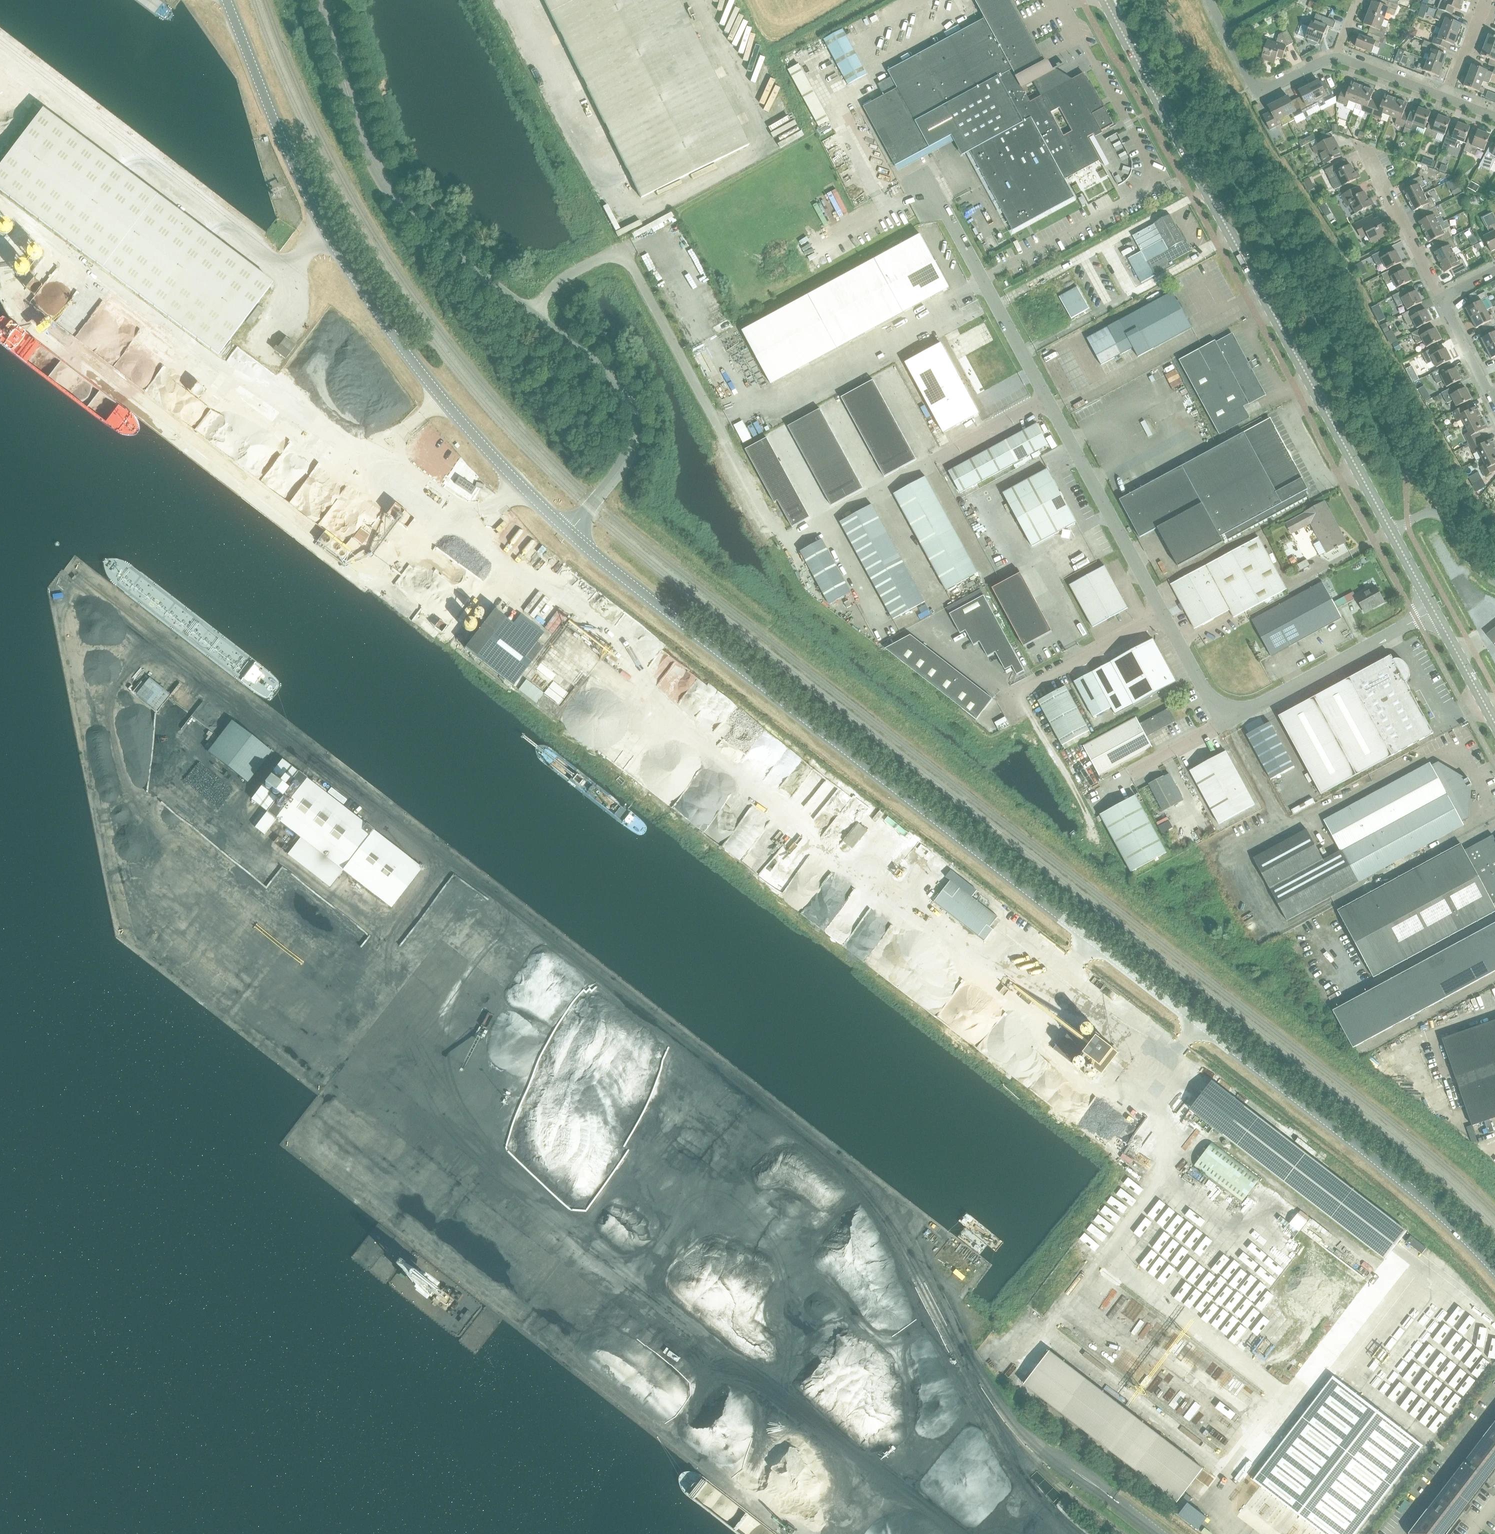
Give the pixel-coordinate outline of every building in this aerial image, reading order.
[(641,198),(749,145),(677,0),(544,0),(641,198)] [(1074,197),(1063,176),(1099,157),(1088,137),(1101,130),(1101,131),(1114,125),(1104,108),(1102,109),(1084,73),(1073,79),(1072,79),(1055,69),(1050,71),(1045,63),(1042,65),(1018,21),(1021,19),(1011,0),(975,0),(985,19),(888,71),(897,89),(863,107),(896,166),(959,132),(1012,230),(1074,197)] [(1368,13),(1384,19),(1387,13),(1394,16),(1398,5),(1384,0),(1381,0),(1379,5),(1372,2),(1368,13)] [(1438,9),(1444,12),(1452,15),(1454,8),(1460,10),(1464,0),(1446,0),(1445,0),(1440,0),(1437,9),(1438,9)] [(1424,19),(1428,7),(1422,5),(1418,17),(1424,19)] [(1438,28),(1442,29),(1458,35),(1462,25),(1456,22),(1458,17),(1452,15),(1444,12),(1438,9),(1435,19),(1441,21),(1438,28)] [(1370,27),(1368,33),(1381,38),(1383,38),(1387,29),(1381,27),(1384,19),(1368,13),(1364,25),(1370,27)] [(1336,22),(1324,17),(1316,14),(1314,21),(1312,20),(1305,39),(1307,40),(1308,44),(1315,46),(1318,44),(1320,45),(1327,26),(1333,29),(1336,22)] [(1436,34),(1432,44),(1436,45),(1449,50),(1451,44),(1454,46),(1458,35),(1442,29),(1439,35),(1436,34)] [(824,40),(848,85),(867,75),(843,30),(824,40)] [(1266,39),(1257,43),(1263,54),(1261,60),(1274,64),(1277,57),(1282,59),(1286,47),(1293,43),(1287,31),(1279,35),(1276,43),(1267,41),(1266,39)] [(1381,38),(1368,33),(1366,38),(1360,36),(1355,47),(1371,53),(1374,46),(1378,47),(1381,38)] [(1485,45),(1494,49),(1494,37),(1489,35),(1485,45)] [(1430,55),(1427,60),(1443,66),(1447,56),(1434,51),(1436,45),(1432,44),(1424,41),(1422,46),(1428,49),(1426,53),(1430,55)] [(1485,45),(1481,56),(1490,59),(1488,65),(1494,67),(1494,49),(1485,45)] [(1400,63),(1406,65),(1408,57),(1403,55),(1405,52),(1399,49),(1394,61),(1400,63)] [(1443,66),(1427,60),(1425,66),(1419,64),(1417,69),(1439,77),(1443,66)] [(1472,65),(1468,76),(1483,82),(1489,84),(1493,74),(1493,73),(1472,65)] [(1483,82),(1468,76),(1464,86),(1483,94),(1485,89),(1481,87),(1483,82)] [(1319,81),(1309,86),(1317,101),(1322,99),(1324,103),(1334,98),(1327,84),(1322,87),(1319,81)] [(1023,88),(1030,102),(1042,96),(1034,82),(1023,88)] [(1349,101),(1356,104),(1362,87),(1351,83),(1348,91),(1342,89),(1337,102),(1347,106),(1349,101)] [(1302,97),(1296,99),(1303,113),(1306,118),(1309,116),(1306,112),(1313,108),(1311,104),(1317,101),(1309,86),(1299,91),(1302,97)] [(1361,111),(1371,115),(1376,102),(1370,100),(1374,91),(1362,87),(1356,104),(1363,106),(1361,111)] [(1383,114),(1390,117),(1396,100),(1385,95),(1382,104),(1376,102),(1371,115),(1381,119),(1383,114)] [(1288,97),(1278,102),(1289,123),(1295,120),(1294,118),(1303,113),(1296,99),(1291,102),(1288,97)] [(1395,124),(1405,128),(1410,115),(1404,112),(1407,104),(1396,100),(1390,117),(1397,119),(1395,124)] [(1289,123),(1278,102),(1268,107),(1271,112),(1263,116),(1270,130),(1272,129),(1282,124),(1283,126),(1289,123)] [(1410,115),(1405,128),(1416,132),(1418,126),(1425,128),(1431,113),(1418,108),(1417,113),(1411,111),(1410,115)] [(193,336),(218,355),(272,283),(43,110),(0,166),(0,190),(193,336)] [(1445,136),(1450,120),(1438,115),(1436,121),(1431,118),(1424,135),(1435,140),(1438,133),(1445,136)] [(1464,143),(1470,128),(1458,123),(1456,128),(1450,126),(1444,143),(1455,147),(1457,141),(1464,143)] [(1484,151),(1490,135),(1478,130),(1476,136),(1470,133),(1464,151),(1475,155),(1477,148),(1484,151)] [(1319,152),(1324,162),(1325,164),(1341,156),(1335,144),(1336,144),(1333,138),(1332,138),(1329,133),(1310,142),(1316,154),(1319,152)] [(1115,144),(1118,149),(1124,145),(1121,139),(1115,144)] [(1484,158),(1479,165),(1490,171),(1494,161),(1494,144),(1492,142),(1484,158)] [(1126,150),(1121,154),(1125,160),(1130,156),(1126,150)] [(1426,156),(1424,163),(1432,166),(1434,158),(1426,156)] [(1342,161),(1328,168),(1325,170),(1335,190),(1360,177),(1359,175),(1356,176),(1351,165),(1345,168),(1342,161)] [(1403,192),(1408,202),(1424,194),(1421,188),(1425,186),(1420,176),(1406,183),(1409,189),(1403,192)] [(1311,177),(1305,180),(1310,189),(1316,186),(1311,177)] [(1472,182),(1471,188),(1479,191),(1481,185),(1472,182)] [(1351,204),(1355,213),(1374,204),(1372,202),(1370,203),(1364,192),(1359,195),(1356,188),(1342,196),(1347,206),(1351,204)] [(1419,209),(1422,214),(1436,207),(1431,197),(1427,200),(1424,194),(1408,202),(1413,212),(1419,209)] [(1419,222),(1424,232),(1439,224),(1436,219),(1441,216),(1436,207),(1422,214),(1424,219),(1419,222)] [(14,224),(14,221),(13,219),(12,217),(11,215),(8,213),(5,212),(3,212),(2,212),(0,213),(0,234),(0,235),(2,235),(4,235),(7,234),(9,233),(11,232),(12,229),(13,228),(14,226),(14,224)] [(1483,218),(1488,227),(1487,227),(1490,234),(1483,237),(1491,252),(1494,250),(1494,218),(1493,213),(1483,218)] [(1146,261),(1154,277),(1175,266),(1173,261),(1191,251),(1185,240),(1184,241),(1170,215),(1154,224),(1165,244),(1159,248),(1161,253),(1146,261)] [(1367,234),(1371,242),(1389,234),(1384,224),(1382,219),(1371,225),(1368,218),(1355,225),(1361,237),(1367,234)] [(1141,251),(1128,258),(1142,283),(1154,277),(1146,261),(1161,253),(1159,248),(1165,244),(1154,224),(1133,236),(1141,251)] [(1435,240),(1437,245),(1451,238),(1447,228),(1442,230),(1439,224),(1424,232),(1429,242),(1435,240)] [(1478,233),(1470,234),(1472,243),(1480,242),(1478,233)] [(39,249),(40,245),(40,243),(39,241),(37,238),(36,237),(34,235),(30,234),(26,235),(24,236),(22,237),(21,239),(20,241),(19,243),(19,244),(19,248),(21,252),(23,253),(25,255),(29,256),(30,256),(33,255),(35,254),(37,252),(38,251),(39,249)] [(743,331),(745,336),(771,385),(950,288),(921,235),(896,249),(743,331)] [(672,242),(676,250),(689,244),(686,236),(672,242)] [(1434,253),(1439,263),(1455,255),(1452,249),(1456,247),(1451,238),(1437,245),(1440,250),(1434,253)] [(1477,255),(1483,253),(1479,242),(1474,244),(1477,255)] [(1384,263),(1387,270),(1402,262),(1396,251),(1391,253),(1388,248),(1372,256),(1377,266),(1384,263)] [(1455,255),(1439,263),(1445,273),(1450,270),(1453,276),(1467,268),(1462,259),(1458,261),(1455,255)] [(1393,282),(1396,288),(1411,281),(1405,269),(1400,272),(1398,266),(1381,275),(1387,285),(1393,282)] [(1063,292),(1072,315),(1090,308),(1081,285),(1063,292)] [(706,293),(708,297),(716,292),(714,288),(706,293)] [(1404,303),(1407,310),(1422,302),(1416,291),(1411,293),(1408,288),(1392,296),(1398,307),(1404,303)] [(1172,292),(1091,336),(1086,338),(1101,365),(1133,348),(1137,357),(1191,328),(1172,292)] [(1466,308),(1471,318),(1486,311),(1493,307),(1486,292),(1478,296),(1476,292),(1468,296),(1470,299),(1469,300),(1471,305),(1466,308)] [(1103,296),(1105,302),(1112,299),(1110,294),(1103,296)] [(716,313),(726,307),(723,302),(713,308),(716,313)] [(1379,303),(1373,306),(1381,320),(1387,317),(1379,303)] [(246,323),(251,327),(264,310),(258,306),(246,323)] [(1413,322),(1417,329),(1432,321),(1426,309),(1421,312),(1418,307),(1402,315),(1407,325),(1413,322)] [(1484,331),(1494,325),(1494,320),(1492,314),(1489,316),(1486,311),(1471,318),(1476,328),(1481,326),(1484,331)] [(33,329),(34,336),(109,393),(112,394),(115,390),(111,386),(114,379),(119,378),(118,369),(112,365),(104,362),(103,358),(95,351),(82,353),(77,351),(76,339),(73,342),(73,338),(66,336),(65,328),(58,325),(52,321),(45,318),(41,322),(41,319),(33,329)] [(1389,322),(1385,323),(1390,341),(1398,339),(1395,328),(1391,329),(1389,322)] [(1411,334),(1413,336),(1417,344),(1423,341),(1426,347),(1441,340),(1435,328),(1430,331),(1428,325),(1411,334)] [(1486,349),(1494,344),(1494,325),(1484,331),(1487,336),(1481,339),(1486,349)] [(1215,342),(1198,350),(1179,361),(1219,435),(1249,418),(1243,407),(1264,396),(1251,370),(1254,368),(1251,362),(1248,364),(1232,335),(1216,344),(1215,342)] [(275,351),(285,359),(296,346),(285,338),(275,351)] [(934,415),(952,406),(970,396),(941,343),(905,363),(934,415)] [(1486,349),(1491,359),(1494,357),(1494,344),(1486,349)] [(1433,361),(1437,367),(1451,360),(1445,348),(1441,351),(1438,345),(1422,354),(1427,364),(1433,361)] [(1166,368),(1168,372),(1177,367),(1174,363),(1166,368)] [(1443,381),(1446,387),(1461,380),(1455,368),(1451,370),(1448,365),(1432,373),(1437,384),(1443,381)] [(282,375),(290,380),(295,373),(288,367),(282,375)] [(1173,388),(1184,384),(1179,368),(1168,372),(1173,388)] [(873,380),(842,397),(885,476),(917,459),(873,380)] [(192,393),(212,407),(221,395),(201,381),(192,393)] [(1453,400),(1456,407),(1471,399),(1465,387),(1460,390),(1458,385),(1442,393),(1447,403),(1453,400)] [(962,424),(979,414),(970,396),(952,406),(962,424)] [(944,433),(962,424),(952,406),(934,415),(944,433)] [(1462,419),(1465,426),(1481,417),(1476,407),(1468,411),(1465,406),(1453,412),(1457,421),(1462,419)] [(820,409),(789,426),(832,506),(864,488),(820,409)] [(1464,435),(1469,444),(1481,438),(1479,432),(1487,428),(1481,417),(1465,426),(1469,432),(1464,435)] [(1148,419),(1143,421),(1150,436),(1154,434),(1148,419)] [(1182,466),(1119,500),(1140,538),(1142,536),(1157,528),(1178,567),(1308,497),(1305,491),(1308,489),(1302,478),(1299,480),(1287,458),(1290,457),(1287,451),(1284,453),(1267,420),(1182,466)] [(1019,433),(1031,455),(1048,445),(1037,424),(1019,433)] [(1031,455),(1019,433),(1001,443),(1013,464),(1031,455)] [(767,438),(746,450),(775,503),(778,501),(793,527),(811,517),(767,438)] [(1482,458),(1494,451),(1494,444),(1492,439),(1484,443),(1481,438),(1469,444),(1474,453),(1478,451),(1482,458)] [(1001,443),(984,452),(995,474),(1013,464),(1001,443)] [(1482,458),(1485,465),(1480,467),(1485,476),(1494,471),(1494,465),(1494,464),(1494,451),(1482,458)] [(966,462),(978,483),(995,474),(984,452),(966,462)] [(978,483),(966,462),(949,471),(960,493),(978,483)] [(464,496),(474,483),(455,469),(445,482),(464,496)] [(1003,493),(1032,546),(1076,522),(1047,469),(1003,493)] [(1479,470),(1470,475),(1479,491),(1488,485),(1479,470)] [(915,494),(931,485),(926,477),(911,485),(915,494)] [(478,500),(482,488),(473,485),(469,497),(478,500)] [(915,494),(911,485),(894,494),(903,512),(920,502),(915,494)] [(915,494),(920,502),(935,494),(931,485),(915,494)] [(920,502),(925,511),(940,503),(935,494),(920,502)] [(920,502),(903,512),(913,529),(930,520),(925,511),(920,502)] [(1337,527),(1324,503),(1324,502),(1304,513),(1304,514),(1285,524),(1291,534),(1310,524),(1319,541),(1314,544),(1320,556),(1325,553),(1326,553),(1334,549),(1335,550),(1338,549),(1337,547),(1346,543),(1341,534),(1339,535),(1335,528),(1337,527)] [(925,511),(930,520),(945,512),(940,503),(925,511)] [(861,522),(866,531),(882,522),(872,505),(856,513),(861,522)] [(930,520),(934,529),(950,520),(945,512),(930,520)] [(856,513),(840,522),(845,531),(861,522),(856,513)] [(930,520),(913,529),(922,547),(939,537),(934,529),(930,520)] [(939,537),(954,529),(950,520),(934,529),(939,537)] [(850,540),(866,531),(861,522),(845,531),(850,540)] [(869,537),(885,528),(882,522),(866,531),(869,537)] [(364,526),(356,536),(364,542),(372,533),(364,526)] [(872,543),(888,534),(885,528),(869,537),(871,540),(872,543)] [(939,537),(944,546),(959,538),(954,529),(939,537)] [(869,537),(866,531),(850,540),(855,549),(871,540),(869,537)] [(891,540),(888,534),(872,543),(875,549),(891,540)] [(939,537),(922,547),(932,564),(949,555),(944,546),(939,537)] [(1181,611),(1184,609),(1195,629),(1230,610),(1234,617),(1286,589),(1268,555),(1271,553),(1269,547),(1265,549),(1258,537),(1171,584),(1181,603),(1178,605),(1181,611)] [(944,546),(949,555),(964,547),(959,538),(944,546)] [(851,593),(822,540),(801,551),(830,604),(851,593)] [(859,557),(875,549),(872,543),(871,540),(855,549),(859,557)] [(875,549),(879,555),(895,546),(891,540),(875,549)] [(879,555),(880,557),(882,560),(898,552),(895,546),(879,555)] [(964,547),(949,555),(954,564),(969,556),(964,547)] [(880,557),(879,555),(875,549),(859,557),(864,566),(880,557)] [(882,560),(885,566),(901,558),(898,552),(882,560)] [(954,564),(949,555),(932,564),(946,590),(963,581),(958,573),(954,564)] [(969,556),(954,564),(958,573),(974,564),(969,556)] [(882,560),(880,557),(864,566),(869,575),(885,566),(882,560)] [(890,575),(906,566),(901,558),(885,566),(889,573),(890,575)] [(1297,564),(1301,570),(1310,565),(1307,559),(1297,564)] [(974,564),(958,573),(963,581),(978,573),(974,564)] [(889,573),(885,566),(869,575),(879,593),(888,587),(894,584),(893,581),(890,575),(889,573)] [(893,581),(909,572),(906,566),(890,575),(893,581)] [(1070,585),(1093,627),(1128,608),(1105,566),(1070,585)] [(894,584),(896,587),(912,578),(909,572),(893,581),(894,584)] [(992,588),(1024,646),(1052,631),(1021,573),(992,588)] [(1357,573),(1335,584),(1340,596),(1363,585),(1357,573)] [(912,578),(896,587),(899,593),(915,584),(912,578)] [(1341,618),(1324,587),(1322,583),(1251,621),(1270,657),(1341,618)] [(894,584),(888,587),(879,593),(893,619),(909,610),(906,604),(902,598),(899,593),(896,587),(894,584)] [(899,593),(902,598),(918,590),(915,584),(899,593)] [(1377,606),(1384,603),(1375,587),(1356,598),(1363,612),(1376,605),(1377,606)] [(906,604),(912,601),(922,596),(918,590),(902,598),(906,604)] [(909,610),(918,605),(925,602),(922,596),(912,601),(906,604),(909,610)] [(960,633),(966,630),(994,615),(984,596),(950,614),(960,633)] [(929,605),(920,610),(924,617),(933,612),(929,605)] [(561,613),(549,627),(555,632),(570,614),(564,609),(560,613),(561,613)] [(543,647),(536,642),(494,610),(465,648),(513,685),(543,647)] [(974,645),(980,642),(980,641),(1002,629),(994,615),(966,630),(974,645)] [(444,629),(449,624),(443,618),(438,623),(444,629)] [(988,657),(996,652),(995,652),(1010,644),(1002,629),(980,641),(980,642),(988,657)] [(885,649),(907,665),(923,645),(911,635),(885,649)] [(1105,665),(1092,672),(1111,707),(1115,714),(1134,704),(1134,705),(1176,682),(1153,639),(1111,662),(1105,665)] [(995,652),(996,652),(1005,670),(1012,666),(1017,675),(1024,671),(1010,644),(995,652)] [(907,665),(919,675),(935,654),(923,645),(907,665)] [(919,675),(931,684),(947,663),(935,654),(919,675)] [(1395,659),(1394,660),(1391,655),(1349,678),(1392,756),(1433,733),(1406,682),(1406,681),(1407,680),(1408,679),(1408,678),(1409,677),(1409,676),(1409,674),(1409,673),(1409,672),(1409,671),(1409,670),(1408,669),(1408,667),(1408,666),(1407,665),(1406,664),(1405,664),(1405,663),(1404,662),(1403,661),(1402,661),(1401,660),(1399,660),(1398,660),(1397,660),(1395,659)] [(931,684),(945,695),(961,674),(947,663),(931,684)] [(631,681),(635,675),(625,669),(621,674),(631,681)] [(1074,682),(1093,717),(1111,707),(1092,672),(1074,682)] [(945,695),(961,707),(977,686),(961,674),(945,695)] [(139,692),(159,710),(173,694),(153,676),(139,692)] [(1392,756),(1349,678),(1279,717),(1322,795),(1392,756)] [(977,686),(961,707),(977,720),(993,699),(977,686)] [(1038,701),(1062,745),(1089,731),(1065,686),(1038,701)] [(1146,736),(1175,721),(1168,708),(1139,724),(1136,717),(1083,746),(1099,776),(1152,747),(1146,736)] [(999,726),(1010,722),(1008,715),(997,720),(999,726)] [(233,719),(210,751),(251,780),(274,747),(233,719)] [(1270,722),(1247,735),(1271,779),(1294,766),(1270,722)] [(1190,771),(1219,824),(1255,805),(1226,751),(1190,771)] [(251,799),(267,811),(255,827),(265,835),(277,819),(301,837),(288,854),(330,887),(343,870),(392,909),(423,868),(374,831),(282,759),(251,799)] [(1341,852),(1324,861),(1323,861),(1307,830),(1253,858),(1287,920),(1325,900),(1453,831),(1463,825),(1461,821),(1467,817),(1468,787),(1472,785),(1468,778),(1464,780),(1438,764),(1432,767),(1430,763),(1324,821),(1341,852)] [(1149,784),(1163,811),(1178,803),(1164,776),(1149,784)] [(1304,779),(1281,790),(1293,813),(1315,802),(1304,779)] [(664,790),(667,783),(662,781),(659,788),(664,790)] [(1100,815),(1131,872),(1167,852),(1136,795),(1100,815)] [(896,826),(900,823),(891,814),(888,818),(896,826)] [(855,847),(870,829),(861,821),(846,839),(855,847)] [(1493,836),(1464,851),(1460,844),(1338,911),(1373,977),(1494,912),(1494,909),(1493,904),(1494,903),(1494,840),(1493,836)] [(950,880),(943,889),(933,902),(984,942),(994,930),(990,927),(998,917),(950,880)] [(1333,1010),(1353,1048),(1494,972),(1494,923),(1333,1010)] [(851,938),(849,946),(859,949),(857,956),(869,960),(874,945),(851,938)] [(917,976),(912,973),(901,989),(939,1015),(957,988),(924,965),(917,976)] [(1442,1040),(1472,1126),(1494,1118),(1494,1021),(1442,1040)] [(1093,1053),(1112,1064),(1123,1046),(1103,1035),(1093,1053)] [(1064,1038),(1058,1045),(1071,1058),(1078,1051),(1064,1038)] [(1406,1232),(1235,1100),(1211,1081),(1190,1109),(1213,1128),(1385,1260),(1406,1232)] [(1471,1125),(1466,1127),(1472,1143),(1477,1141),(1471,1125)] [(1194,1165),(1242,1201),(1260,1179),(1212,1142),(1194,1165)] [(1128,1153),(1124,1156),(1129,1163),(1134,1159),(1128,1153)] [(1200,1189),(1208,1196),(1218,1186),(1210,1179),(1200,1189)] [(788,1195),(785,1311),(788,1311),(838,1267),(838,1253),(788,1195)] [(1274,1206),(1300,1226),(1310,1213),(1305,1209),(1302,1213),(1281,1197),(1274,1206)] [(1168,1217),(1180,1204),(1174,1199),(1162,1212),(1168,1217)] [(1185,1207),(1173,1221),(1179,1227),(1192,1212),(1185,1207)] [(1283,1225),(1288,1227),(1291,1218),(1286,1216),(1283,1225)] [(1218,1219),(1205,1233),(1211,1239),(1224,1225),(1218,1219)] [(1160,1237),(1166,1242),(1178,1228),(1171,1223),(1160,1237)] [(1279,1226),(1270,1236),(1296,1256),(1304,1246),(1279,1226)] [(1216,1242),(1222,1247),(1233,1233),(1227,1228),(1216,1242)] [(1237,1235),(1225,1249),(1232,1254),(1244,1240),(1237,1235)] [(1198,1255),(1210,1242),(1203,1236),(1191,1250),(1198,1255)] [(1249,1243),(1237,1257),(1244,1263),(1256,1249),(1249,1243)] [(1212,1245),(1201,1259),(1208,1264),(1219,1250),(1212,1245)] [(1223,1251),(1212,1267),(1219,1272),(1230,1256),(1223,1251)] [(1183,1272),(1197,1259),(1190,1253),(1177,1265),(1183,1272)] [(1260,1253),(1251,1268),(1257,1273),(1267,1258),(1260,1253)] [(1269,1279),(1281,1265),(1273,1259),(1261,1272),(1269,1279)] [(1230,1280),(1242,1266),(1235,1260),(1223,1274),(1230,1280)] [(1188,1275),(1206,1289),(1217,1275),(1199,1261),(1188,1275)] [(975,1266),(969,1275),(973,1277),(979,1268),(975,1266)] [(1209,1291),(1217,1298),(1228,1283),(1219,1277),(1209,1291)] [(1260,1278),(1248,1292),(1254,1297),(1266,1284),(1260,1278)] [(1257,1299),(1266,1306),(1275,1293),(1266,1287),(1257,1299)] [(1229,1324),(1252,1300),(1244,1293),(1233,1305),(1234,1305),(1222,1318),(1229,1324)] [(1418,1312),(1415,1318),(1428,1326),(1432,1320),(1418,1312)] [(1447,1342),(1451,1337),(1437,1324),(1433,1329),(1447,1342)] [(1449,1345),(1465,1353),(1468,1346),(1452,1338),(1449,1345)] [(1376,1343),(1370,1348),(1384,1361),(1389,1355),(1376,1343)] [(1429,1362),(1434,1356),(1419,1344),(1414,1350),(1429,1362)] [(1024,1384),(1177,1502),(1172,1509),(1196,1527),(1205,1516),(1186,1501),(1189,1496),(1185,1493),(1203,1469),(1050,1351),(1024,1384)] [(1476,1356),(1472,1361),(1485,1371),(1489,1366),(1476,1356)] [(813,1397),(824,1387),(794,1357),(783,1367),(813,1397)] [(872,1395),(882,1398),(910,1377),(915,1364),(902,1360),(905,1365),(900,1368),(898,1368),(887,1376),(885,1382),(882,1377),(885,1374),(878,1372),(874,1375),(872,1382),(866,1386),(872,1395)] [(1323,1533),(1354,1533),(1423,1445),(1333,1376),(1253,1480),(1323,1533)] [(763,1414),(766,1402),(761,1401),(757,1412),(763,1414)] [(1442,1423),(1446,1419),(1437,1412),(1434,1417),(1442,1423)] [(1427,1509),(1408,1533),(1409,1533),(1446,1533),(1451,1528),(1451,1527),(1486,1482),(1489,1484),(1490,1488),(1492,1487),(1494,1486),(1494,1485),(1494,1421),(1427,1509)] [(1314,1529),(1308,1525),(1303,1533),(1311,1533),(1314,1529)]
